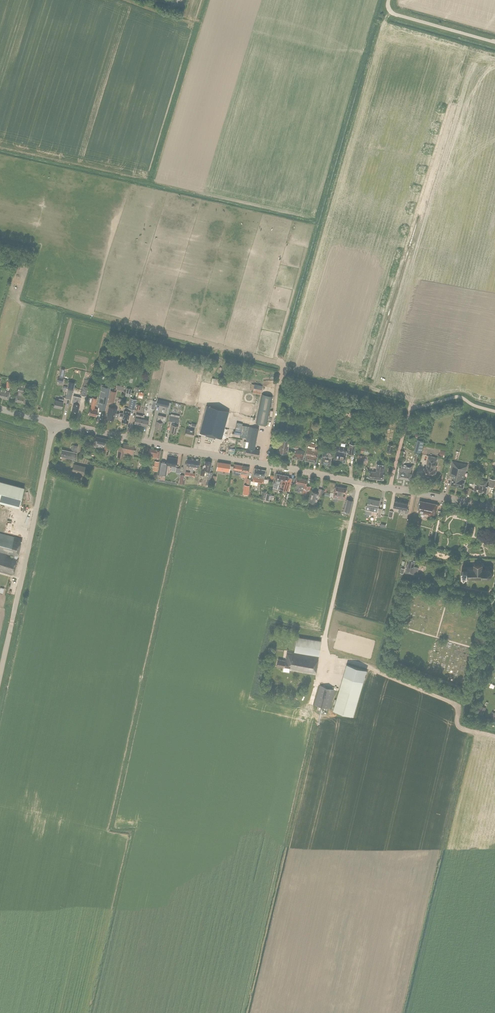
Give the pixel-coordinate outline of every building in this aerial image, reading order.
[(19,386),(16,395),(15,401),(24,403),(25,398),(26,395),(22,394),(25,385),(20,384),(19,386)] [(261,394),(261,390),(262,386),(254,384),(252,384),(251,389),(253,390),(252,393),(261,394)] [(105,410),(110,387),(102,386),(97,407),(99,407),(99,409),(103,410),(105,410)] [(71,399),(73,389),(67,387),(65,397),(71,399)] [(10,391),(0,389),(0,397),(8,399),(10,393),(9,393),(10,391)] [(267,422),(272,398),(272,396),(262,394),(256,423),(267,425),(267,422)] [(94,408),(95,405),(97,398),(92,397),(90,404),(91,404),(91,408),(90,407),(88,414),(96,416),(98,409),(94,408)] [(63,401),(63,399),(59,398),(58,400),(55,400),(54,406),(62,408),(63,401)] [(80,400),(77,399),(74,398),(71,410),(78,412),(80,404),(79,404),(80,400)] [(128,408),(134,410),(137,399),(131,398),(128,408)] [(206,405),(199,433),(205,434),(205,435),(215,438),(216,437),(222,438),(229,411),(206,405)] [(109,407),(107,415),(108,415),(107,418),(113,420),(114,417),(117,418),(118,413),(115,412),(115,411),(116,408),(109,407)] [(120,413),(119,416),(122,417),(121,421),(128,423),(130,411),(129,411),(127,411),(127,409),(127,408),(124,407),(124,410),(123,413),(120,413)] [(355,418),(356,413),(346,410),(344,415),(355,418)] [(171,414),(169,421),(178,423),(180,416),(171,414)] [(156,420),(155,429),(160,430),(162,422),(164,423),(166,416),(158,415),(157,420),(156,420)] [(258,456),(260,450),(254,449),(256,438),(259,428),(249,426),(248,432),(245,447),(246,447),(245,454),(258,456)] [(108,454),(110,445),(107,444),(108,439),(96,436),(94,445),(102,447),(101,452),(108,454)] [(280,437),(277,451),(287,452),(289,439),(280,437)] [(414,451),(421,452),(424,441),(418,439),(414,451)] [(117,457),(122,458),(123,453),(133,454),(135,446),(123,443),(122,446),(119,446),(117,457)] [(318,452),(318,449),(314,448),(315,444),(308,443),(306,454),(305,460),(316,462),(318,452)] [(349,443),(347,454),(354,455),(356,444),(349,443)] [(76,452),(78,445),(73,444),(72,451),(62,449),(60,456),(75,459),(76,452)] [(333,453),(334,454),(333,460),(345,462),(346,452),(347,447),(337,445),(336,450),(333,450),(333,453)] [(159,454),(160,450),(156,449),(149,448),(148,454),(153,454),(152,457),(159,459),(159,454)] [(303,454),(304,450),(294,448),(293,452),(292,457),(303,459),(304,454),(303,454)] [(331,459),(332,456),(331,456),(331,455),(330,453),(328,452),(328,449),(323,448),(322,455),(322,457),(321,463),(330,465),(331,459)] [(363,463),(364,456),(357,454),(355,462),(363,463)] [(435,476),(436,470),(435,470),(437,465),(436,465),(437,457),(429,455),(426,468),(424,467),(423,474),(435,476)] [(171,465),(172,465),(171,470),(175,471),(176,469),(176,466),(177,458),(167,457),(167,458),(166,461),(160,460),(158,474),(162,475),(166,476),(167,465),(171,465)] [(199,467),(200,461),(187,459),(186,465),(191,466),(190,472),(186,471),(185,475),(194,477),(195,473),(193,473),(194,466),(199,467)] [(210,471),(211,462),(205,461),(204,465),(203,465),(202,469),(201,469),(200,475),(204,475),(205,470),(210,471)] [(464,479),(467,465),(452,461),(449,475),(453,476),(451,484),(463,487),(465,479),(464,479)] [(216,470),(218,470),(229,471),(230,463),(218,462),(216,470)] [(86,467),(74,463),(71,472),(83,475),(86,467)] [(383,479),(384,468),(385,464),(377,463),(376,472),(370,471),(369,478),(383,479)] [(248,474),(249,466),(243,465),(242,471),(241,471),(242,465),(234,464),(232,474),(240,475),(240,473),(248,474)] [(411,473),(412,465),(406,464),(406,465),(402,464),(401,467),(399,467),(398,471),(399,471),(398,477),(410,480),(412,473),(411,473)] [(251,481),(250,484),(257,485),(258,482),(259,482),(263,483),(263,482),(268,483),(269,479),(264,478),(264,476),(264,475),(265,470),(258,469),(259,468),(255,468),(253,474),(253,476),(252,481),(251,481)] [(482,480),(482,476),(483,473),(479,472),(479,475),(478,479),(477,483),(475,483),(474,490),(486,492),(488,486),(486,486),(487,481),(482,480)] [(274,483),(273,488),(278,489),(279,489),(280,489),(280,488),(288,490),(290,484),(291,478),(288,477),(288,476),(276,473),(276,477),(275,478),(275,479),(275,483),(274,483)] [(295,485),(296,485),(294,490),(300,492),(300,490),(303,491),(302,493),(307,495),(310,486),(306,485),(307,479),(297,477),(295,485)] [(0,481),(0,502),(19,507),(24,487),(0,481)] [(335,486),(333,495),(338,496),(338,497),(344,498),(346,488),(335,486)] [(316,503),(316,502),(317,503),(318,500),(317,500),(318,494),(320,494),(321,489),(319,488),(317,493),(311,492),(309,501),(316,503)] [(353,500),(346,499),(343,511),(350,513),(353,500)] [(378,508),(379,501),(376,500),(372,500),(372,499),(368,499),(367,505),(366,505),(365,510),(366,510),(365,514),(371,515),(371,511),(377,512),(378,508)] [(435,516),(438,504),(420,500),(417,511),(428,514),(428,515),(435,516)] [(22,539),(0,533),(0,552),(5,553),(4,554),(0,553),(0,571),(6,573),(12,575),(13,575),(22,539)] [(406,572),(413,574),(417,575),(419,567),(414,566),(415,560),(410,558),(409,564),(407,563),(406,572)] [(491,571),(489,568),(490,567),(489,567),(488,568),(486,568),(486,566),(485,566),(485,568),(483,568),(483,564),(474,564),(474,568),(462,568),(462,570),(462,576),(462,578),(467,578),(469,578),(469,577),(471,577),(471,579),(472,579),(472,577),(475,577),(475,579),(475,577),(478,577),(478,579),(479,579),(479,577),(482,577),(481,579),(482,579),(482,577),(484,577),(484,579),(485,579),(485,577),(488,577),(489,579),(490,579),(489,577),(491,575),(493,576),(493,575),(492,574),(491,571),(493,571),(493,570),(491,571)] [(297,636),(294,652),(319,655),(321,640),(297,636)] [(316,674),(318,657),(294,653),(287,651),(285,660),(278,659),(276,665),(284,667),(289,668),(289,670),(316,674)] [(367,669),(347,664),(333,710),(353,716),(367,669)] [(330,709),(335,689),(320,685),(314,704),(330,709)]
